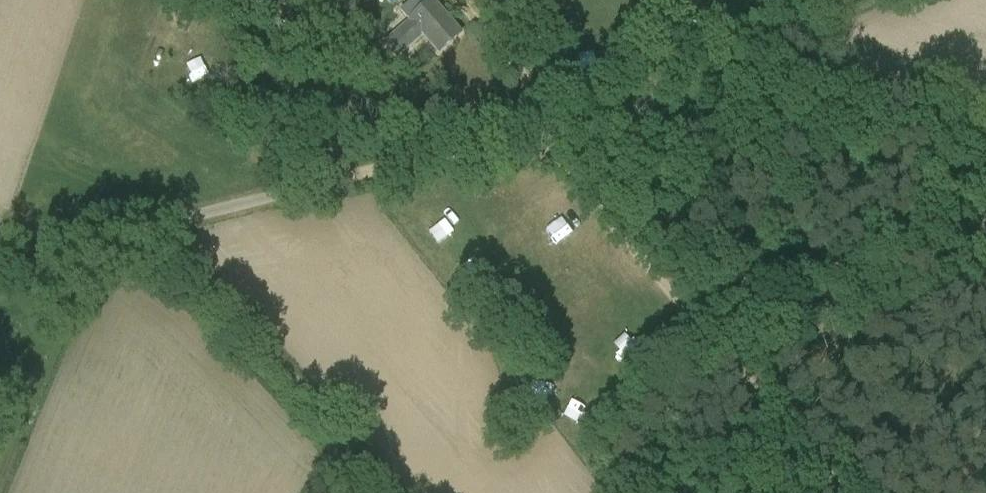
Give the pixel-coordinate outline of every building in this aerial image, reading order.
[(461,35),(432,1),(433,0),(414,0),(401,11),(410,22),(385,44),(397,58),(423,36),(438,54),(461,35)]
